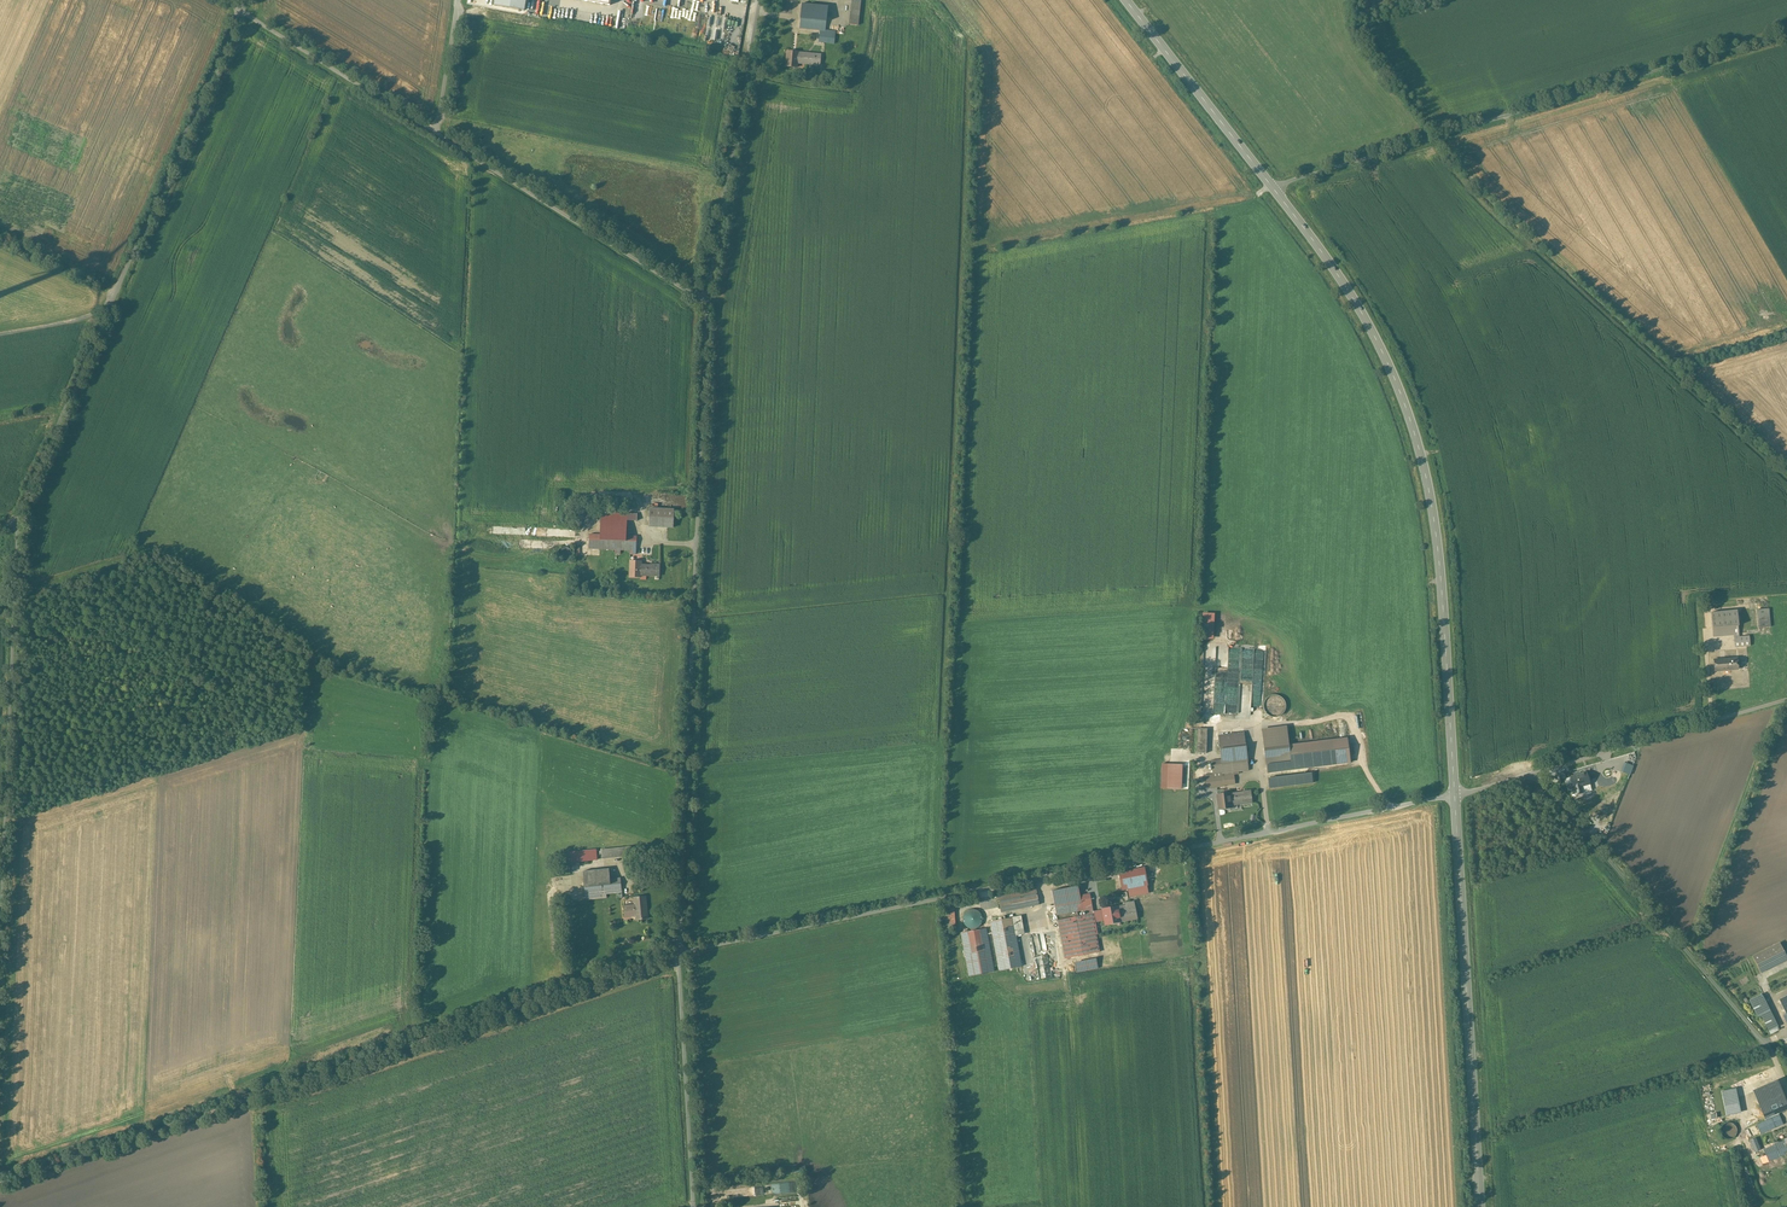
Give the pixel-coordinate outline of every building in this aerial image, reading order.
[(494,5),(523,10),(524,0),(495,0),(494,5)] [(861,1),(852,0),(849,24),(858,25),(861,1)] [(828,6),(802,4),(800,19),(801,19),(826,22),(827,22),(828,6)] [(826,22),(801,19),(800,28),(821,30),(819,42),(834,44),(835,34),(828,34),(829,31),(826,31),(826,22)] [(821,54),(798,53),(798,52),(787,51),(786,66),(797,68),(798,63),(820,65),(820,66),(821,54)] [(674,510),(650,509),(649,527),(673,528),(674,510)] [(637,514),(601,513),(600,540),(600,549),(615,550),(615,554),(620,554),(621,550),(631,551),(631,554),(636,555),(637,536),(627,536),(627,521),(637,521),(637,514)] [(571,557),(572,554),(571,552),(570,549),(567,548),(564,547),(562,548),(559,550),(558,552),(557,555),(558,557),(559,560),(562,561),(565,562),(567,561),(570,560),(571,557)] [(641,562),(630,561),(630,577),(641,577),(641,575),(659,576),(660,565),(653,565),(641,565),(641,562)] [(1768,609),(1755,610),(1757,627),(1770,626),(1768,609)] [(1735,610),(1710,612),(1712,636),(1737,634),(1735,610)] [(1213,640),(1213,614),(1203,613),(1203,640),(1213,640)] [(1734,637),(1734,647),(1748,646),(1748,636),(1734,637)] [(1736,657),(1713,659),(1714,671),(1737,669),(1736,657)] [(1285,710),(1286,706),(1285,702),(1282,698),(1279,696),(1274,695),(1270,696),(1266,699),(1264,702),(1263,706),(1264,711),(1267,714),(1271,717),(1275,717),(1279,716),(1283,714),(1285,710)] [(1285,727),(1262,730),(1268,773),(1350,763),(1347,738),(1287,745),(1285,727)] [(1207,729),(1198,728),(1197,753),(1206,753),(1207,729)] [(1244,732),(1218,735),(1221,759),(1211,761),(1213,774),(1203,775),(1205,789),(1214,788),(1225,787),(1225,786),(1227,785),(1235,784),(1233,773),(1249,771),(1248,770),(1249,770),(1248,762),(1246,747),(1244,732)] [(1182,765),(1162,764),(1161,788),(1181,789),(1182,765)] [(1311,773),(1276,778),(1276,777),(1268,778),(1270,789),(1277,788),(1277,787),(1312,783),(1311,773)] [(1586,773),(1570,777),(1574,789),(1576,795),(1582,793),(1581,787),(1589,784),(1586,773)] [(1243,792),(1243,793),(1229,794),(1229,793),(1224,794),(1217,795),(1219,807),(1231,806),(1231,805),(1235,805),(1251,803),(1252,803),(1250,791),(1243,792)] [(631,847),(601,850),(602,859),(632,856),(631,847)] [(596,850),(563,853),(564,863),(597,860),(596,850)] [(609,869),(583,872),(585,896),(601,895),(601,898),(607,898),(606,894),(616,893),(617,898),(622,898),(620,878),(610,879),(609,869)] [(1144,874),(1120,878),(1122,890),(1146,886),(1144,874)] [(1089,890),(1079,892),(1079,891),(1078,886),(1052,891),(1057,915),(1072,912),(1092,909),(1092,908),(1089,890)] [(1034,887),(997,894),(1001,912),(1039,905),(1036,889),(1034,887)] [(645,897),(634,898),(635,905),(624,906),(625,918),(625,917),(639,916),(639,920),(647,919),(645,897)] [(1103,913),(1104,920),(1106,925),(1137,919),(1134,902),(1126,903),(1126,906),(1114,908),(1113,907),(1107,908),(1108,913),(1103,913)] [(982,922),(982,919),(982,915),(979,912),(976,910),(972,909),(969,910),(966,912),(964,915),(963,919),(964,923),(966,926),(969,928),(973,929),(977,928),(980,926),(982,922)] [(1092,909),(1072,912),(1073,917),(1058,920),(1060,934),(1066,933),(1070,954),(1087,951),(1088,954),(1099,952),(1094,930),(1096,930),(1095,922),(1093,913),(1092,909)] [(1104,920),(1103,913),(1103,911),(1093,913),(1095,922),(1104,920)] [(1013,918),(991,922),(1000,970),(1017,967),(1022,966),(1014,923),(1018,922),(1017,917),(1013,918)] [(986,929),(962,933),(969,976),(994,971),(986,929)] [(1760,973),(1786,959),(1779,943),(1752,957),(1760,973)] [(1096,959),(1075,963),(1077,972),(1098,968),(1096,959)] [(1761,994),(1749,1000),(1758,1017),(1761,1015),(1770,1034),(1779,1030),(1761,994)] [(1779,1000),(1785,1013),(1786,1014),(1786,1013),(1786,996),(1779,1000)] [(1752,1090),(1766,1121),(1757,1125),(1761,1133),(1782,1124),(1778,1113),(1786,1109),(1786,1103),(1776,1079),(1752,1090)] [(1735,1088),(1722,1091),(1727,1115),(1740,1112),(1735,1088)] [(1749,1140),(1754,1152),(1760,1150),(1755,1138),(1749,1140)] [(1763,1150),(1768,1161),(1785,1154),(1786,1158),(1786,1157),(1786,1139),(1763,1150)]
